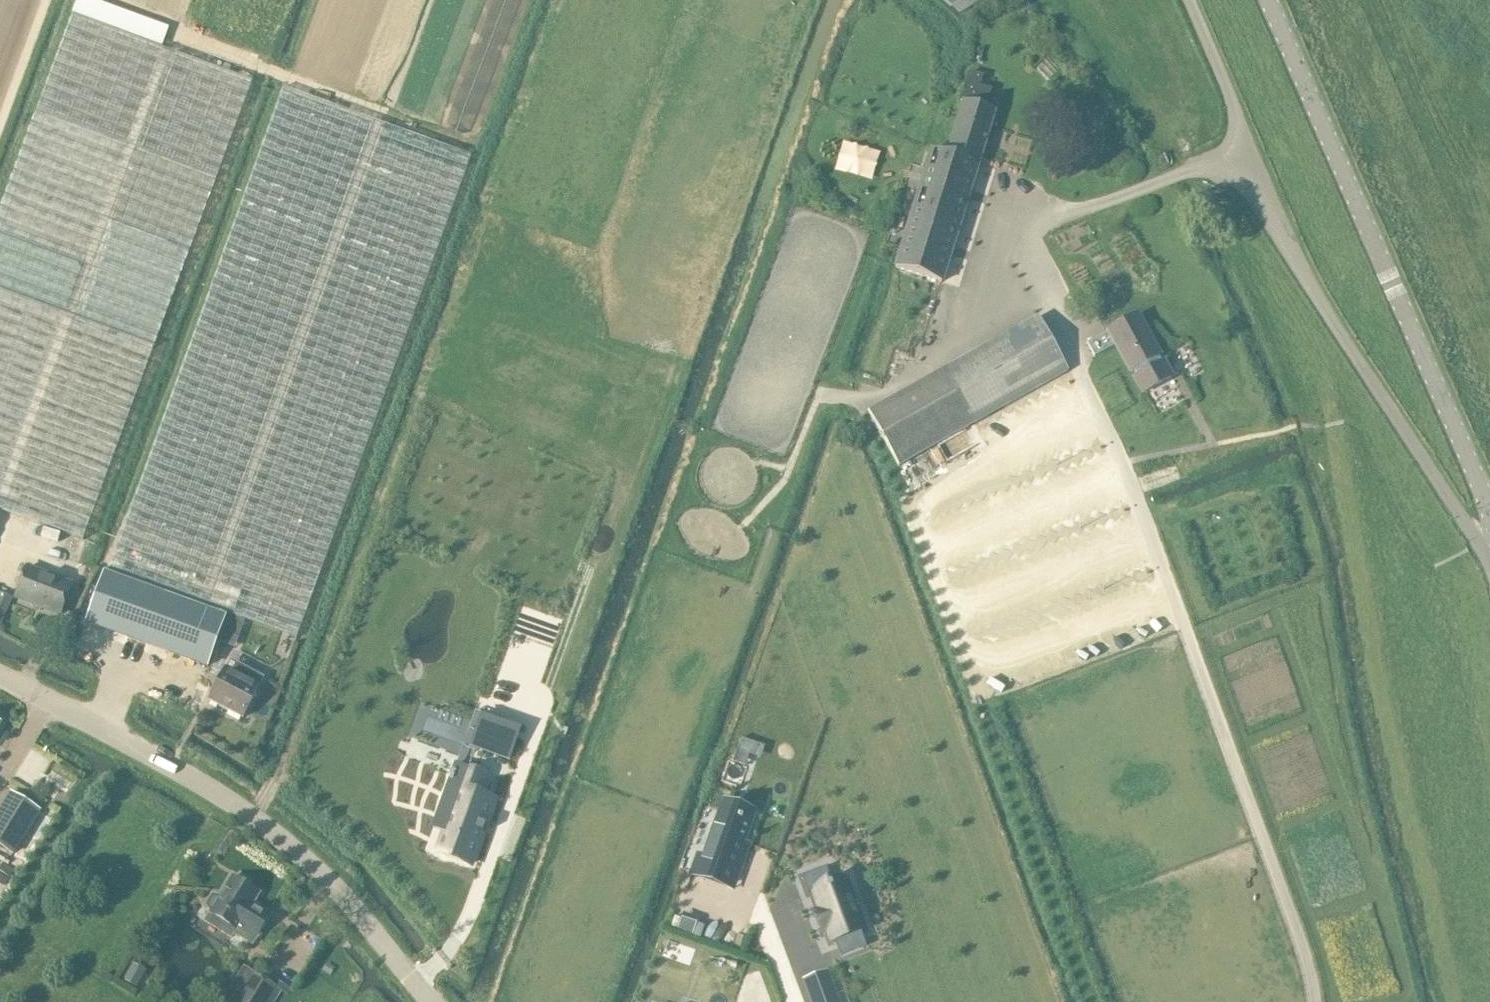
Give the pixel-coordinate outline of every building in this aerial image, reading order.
[(161,47),(72,14),(0,211),(0,510),(82,540),(252,81),(161,47)] [(933,149),(894,269),(903,271),(942,284),(980,163),(979,163),(995,110),(986,107),(991,90),(980,86),(983,76),(969,72),(960,101),(964,102),(947,153),(933,149)] [(283,87),(108,570),(296,638),(471,155),(384,124),(376,121),(283,87)] [(1110,331),(1087,343),(1095,356),(1117,344),(1132,372),(1144,394),(1172,378),(1160,357),(1137,315),(1109,330),(1110,331)] [(899,463),(1071,370),(1040,316),(869,411),(899,463)] [(60,615),(71,584),(27,567),(16,598),(60,615)] [(104,573),(86,622),(208,666),(226,616),(104,573)] [(243,718),(264,677),(237,663),(232,672),(225,668),(208,700),(243,718)] [(508,760),(520,726),(483,713),(470,747),(508,760)] [(493,801),(477,795),(460,789),(454,806),(443,835),(444,835),(437,852),(444,855),(470,865),(493,801)] [(0,810),(0,846),(13,854),(39,811),(10,793),(0,810)] [(720,814),(705,857),(698,854),(691,874),(727,887),(750,824),(742,821),(742,819),(739,817),(738,819),(735,818),(735,819),(720,814)] [(832,883),(826,868),(802,877),(808,893),(814,891),(821,910),(815,912),(822,931),(828,929),(832,940),(861,929),(843,879),(832,883)] [(270,916),(256,907),(255,910),(250,908),(259,893),(247,887),(248,882),(240,878),(237,880),(233,878),(220,898),(217,896),(213,896),(206,906),(208,909),(212,912),(205,922),(231,938),(234,933),(252,945),(270,916)] [(128,966),(121,978),(133,985),(137,979),(134,970),(128,966)] [(275,986),(255,974),(238,1001),(265,1001),(275,986)] [(813,1001),(838,1001),(835,994),(813,1001)]
